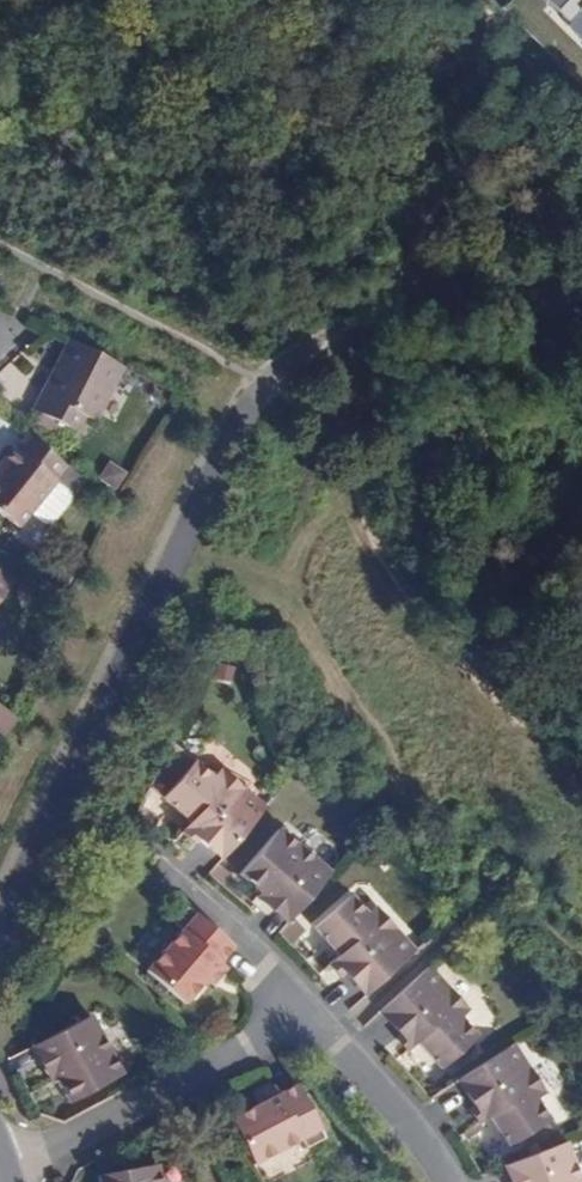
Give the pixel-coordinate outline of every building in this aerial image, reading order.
[(543,1),(564,22),(574,10),(581,17),(581,0),(544,0),(543,1)] [(96,422),(123,367),(69,339),(34,409),(45,415),(58,422),(54,429),(66,435),(70,428),(80,432),(87,417),(96,422)] [(41,423),(54,429),(58,422),(45,415),(41,423)] [(54,481),(52,479),(63,465),(58,461),(26,435),(15,448),(10,444),(0,457),(0,463),(2,465),(0,467),(0,513),(17,527),(35,504),(54,481)] [(64,489),(75,474),(63,465),(52,479),(54,481),(64,489)] [(64,489),(54,481),(35,504),(49,516),(56,515),(69,499),(68,492),(64,489)] [(17,574),(0,560),(0,595),(17,574)] [(16,719),(0,706),(0,731),(4,734),(16,719)] [(193,763),(169,743),(157,771),(174,785),(193,763)] [(221,861),(264,809),(218,770),(211,779),(193,763),(174,785),(157,771),(151,785),(149,789),(189,823),(202,833),(196,840),(198,841),(221,861)] [(194,846),(198,841),(196,840),(202,833),(189,823),(179,834),(194,846)] [(291,919),(330,873),(277,830),(239,877),(259,893),(291,919)] [(231,878),(217,865),(208,875),(222,887),(231,878)] [(286,925),(291,919),(259,893),(254,899),(286,925)] [(363,998),(413,953),(373,909),(364,916),(348,898),(313,930),(336,956),(346,967),(341,973),(343,975),(363,998)] [(218,964),(233,947),(187,908),(172,925),(179,931),(144,972),(183,1005),(204,981),(218,964)] [(278,935),(291,948),(305,931),(291,919),(286,925),(278,935)] [(346,967),(336,956),(327,965),(339,978),(343,975),(341,973),(346,967)] [(224,969),(218,964),(204,981),(210,986),(224,969)] [(465,1011),(427,968),(377,1014),(395,1035),(397,1036),(404,1031),(414,1042),(438,1070),(445,1063),(449,1067),(460,1057),(455,1053),(465,1044),(473,1038),(457,1019),(465,1011)] [(38,1043),(57,1082),(68,1102),(119,1076),(89,1017),(38,1043)] [(397,1036),(395,1035),(391,1039),(402,1052),(414,1042),(404,1031),(397,1036)] [(38,1043),(31,1047),(50,1084),(57,1082),(38,1043)] [(469,1049),(465,1044),(455,1053),(460,1057),(469,1049)] [(542,1096),(509,1046),(453,1083),(469,1107),(470,1109),(479,1103),(487,1116),(507,1146),(527,1133),(537,1127),(541,1132),(548,1128),(544,1122),(547,1120),(535,1101),(542,1096)] [(276,1095),(255,1107),(227,1122),(251,1165),(296,1138),(303,1149),(321,1137),(292,1087),(276,1095)] [(276,1095),(273,1089),(252,1101),(255,1107),(276,1095)] [(470,1109),(469,1107),(465,1109),(475,1124),(487,1116),(479,1103),(470,1109)] [(480,1133),(475,1124),(460,1133),(466,1141),(480,1133)] [(531,1139),(541,1132),(537,1127),(527,1133),(531,1139)] [(563,1143),(509,1164),(515,1181),(578,1181),(563,1143)] [(509,1164),(501,1168),(507,1181),(515,1181),(509,1164)] [(155,1167),(97,1177),(98,1181),(158,1181),(155,1167)]
